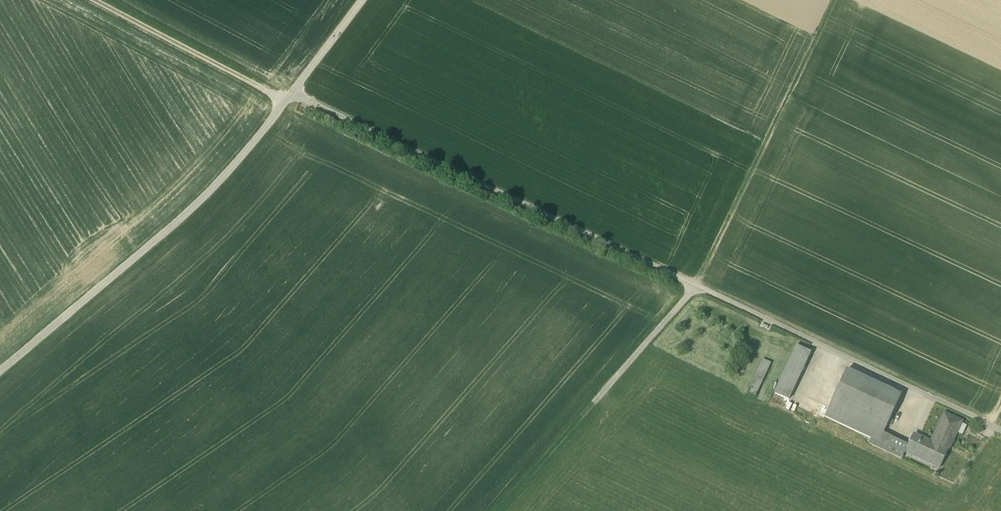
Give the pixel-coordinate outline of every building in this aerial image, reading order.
[(797,346),(775,393),(789,400),(810,353),(797,346)] [(763,360),(750,388),(758,391),(771,363),(763,360)] [(901,395),(847,370),(825,417),(871,438),(869,443),(885,451),(891,437),(883,433),(901,395)] [(961,422),(945,414),(934,438),(936,439),(935,442),(949,449),(956,433),(961,423),(961,422)] [(961,423),(956,433),(962,436),(967,426),(961,423)] [(934,444),(914,435),(908,445),(905,452),(939,468),(949,449),(935,442),(934,444)] [(908,445),(891,437),(885,451),(902,459),(905,452),(908,445)]
